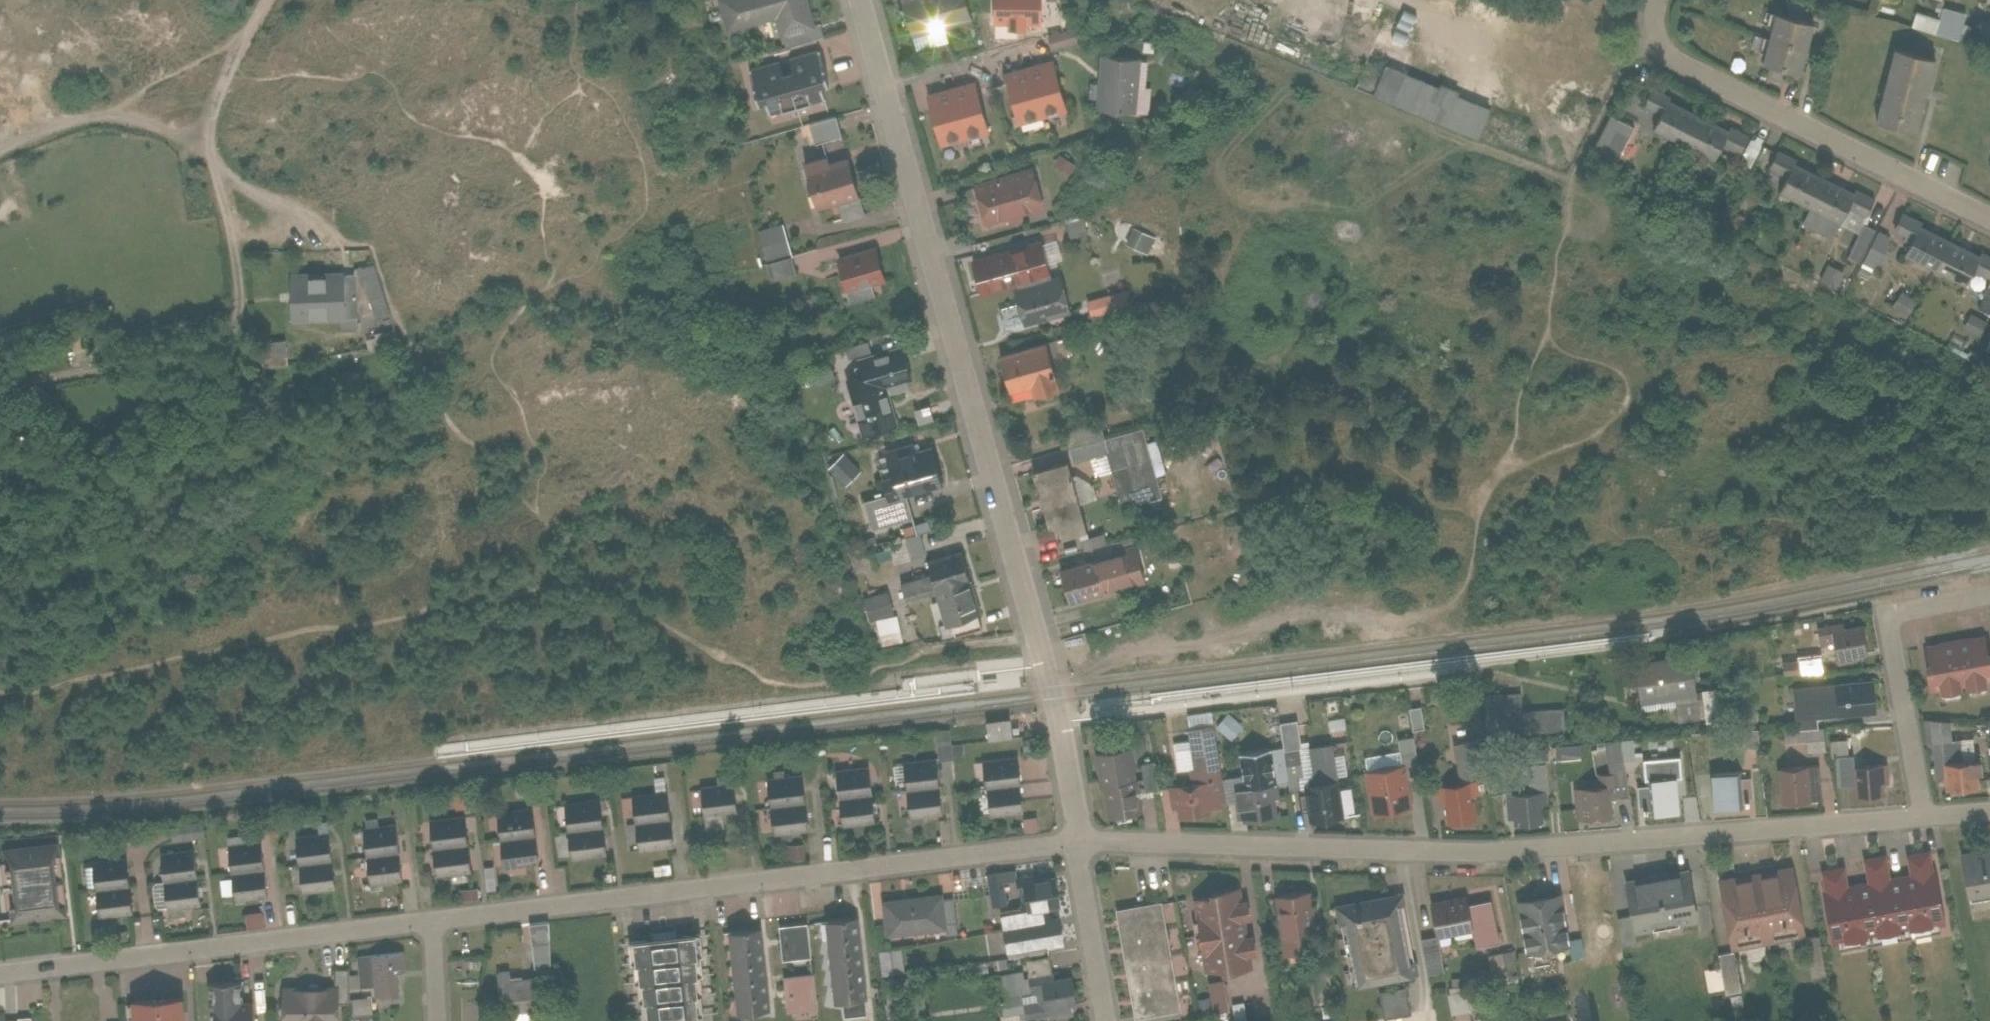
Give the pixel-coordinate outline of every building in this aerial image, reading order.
[(716,1),(727,37),(776,23),(784,49),(819,39),(808,0),(720,0),(716,1)] [(903,11),(898,12),(908,42),(912,41),(917,56),(952,48),(948,34),(973,27),(965,0),(899,0),(903,11)] [(999,3),(983,8),(985,17),(1001,12),(999,3)] [(1920,10),(1916,28),(1965,37),(1970,11),(1948,7),(1946,15),(1920,10)] [(1810,29),(1765,20),(1754,72),(1799,81),(1810,29)] [(1072,30),(1049,37),(1053,51),(1076,43),(1072,30)] [(820,53),(744,74),(752,105),(758,104),(762,118),(816,104),(812,90),(829,86),(820,53)] [(1932,63),(1891,53),(1875,122),(1916,131),(1932,63)] [(1141,58),(1101,56),(1098,108),(1137,111),(1141,58)] [(1056,63),(1003,78),(1017,129),(1022,127),(1025,138),(1068,127),(1066,119),(1071,118),(1056,63)] [(1386,69),(1373,99),(1475,144),(1488,114),(1452,98),(1454,92),(1438,85),(1435,91),(1386,69)] [(978,85),(928,99),(945,159),(960,155),(957,145),(970,142),(973,150),(991,145),(990,139),(994,138),(978,85)] [(1647,93),(1637,114),(1648,120),(1641,135),(1713,172),(1722,153),(1738,162),(1749,139),(1726,128),(1723,132),(1647,93)] [(1607,118),(1591,150),(1615,163),(1631,130),(1607,118)] [(836,120),(811,128),(817,145),(842,138),(836,120)] [(1774,155),(1766,173),(1780,179),(1772,196),(1804,211),(1796,228),(1830,243),(1837,228),(1845,212),(1862,221),(1872,201),(1851,191),(1849,196),(1784,167),(1787,161),(1774,155)] [(1060,158),(1055,167),(1069,175),(1074,166),(1060,158)] [(804,167),(817,212),(842,204),(847,221),(864,216),(847,161),(826,167),(824,161),(804,167)] [(1032,171),(972,188),(983,228),(988,227),(989,234),(1007,229),(1005,223),(1044,212),(1032,171)] [(1083,216),(1065,221),(1071,240),(1088,236),(1083,216)] [(1892,235),(1907,242),(1898,262),(1964,292),(1972,275),(1988,282),(1989,277),(1989,262),(1977,256),(1976,260),(1914,232),(1917,226),(1900,218),(1892,235)] [(1140,224),(1132,240),(1152,250),(1160,234),(1140,224)] [(1886,237),(1860,225),(1844,258),(1870,270),(1886,237)] [(791,258),(782,227),(757,234),(766,265),(789,258),(791,258)] [(1051,241),(1056,259),(1066,257),(1061,238),(1051,241)] [(1042,243),(972,264),(982,298),(1052,277),(1042,243)] [(875,253),(837,264),(849,306),(883,296),(880,287),(884,286),(875,253)] [(789,258),(766,265),(772,284),(794,277),(789,258)] [(371,267),(353,273),(369,321),(387,315),(371,267)] [(1824,267),(1816,284),(1833,292),(1841,274),(1824,267)] [(348,277),(288,278),(289,323),(349,322),(348,277)] [(1072,319),(1062,285),(1019,298),(1029,332),(1072,319)] [(1985,290),(1975,313),(1989,320),(1989,292),(1985,290)] [(1125,292),(1089,304),(1094,319),(1130,308),(1125,292)] [(1899,295),(1887,311),(1904,323),(1916,307),(1899,295)] [(290,342),(265,343),(267,364),(292,363),(290,342)] [(1063,344),(1051,348),(1055,364),(1067,360),(1063,344)] [(1051,348),(1000,362),(1010,397),(1033,390),(1036,402),(1064,395),(1055,364),(1051,348)] [(904,355),(846,373),(867,439),(898,429),(887,392),(913,384),(904,355)] [(1065,435),(1072,463),(1082,461),(1106,455),(1102,442),(1099,427),(1065,435)] [(1142,432),(1102,442),(1106,455),(1119,509),(1158,500),(1142,432)] [(944,492),(934,448),(916,452),(914,445),(900,448),(902,458),(892,461),(890,452),(880,455),(883,469),(881,470),(888,500),(889,505),(904,502),(944,492)] [(848,450),(833,465),(850,483),(866,468),(848,450)] [(1072,463),(1035,472),(1052,541),(1089,532),(1072,463)] [(889,505),(888,500),(858,507),(867,539),(910,527),(904,502),(889,505)] [(925,532),(911,535),(914,552),(928,549),(925,532)] [(1140,553),(1095,567),(1104,600),(1150,587),(1140,553)] [(980,621),(962,559),(936,566),(938,573),(898,584),(904,605),(931,597),(942,632),(980,621)] [(1095,567),(1061,576),(1070,609),(1104,600),(1095,567)] [(888,594),(861,602),(868,625),(875,623),(895,617),(888,594)] [(899,633),(895,617),(875,623),(879,638),(899,633)] [(1833,647),(1831,636),(1844,634),(1842,625),(1816,630),(1820,649),(1833,647)] [(1868,654),(1863,630),(1844,634),(1831,636),(1833,647),(1836,665),(1852,662),(1851,657),(1868,654)] [(1989,670),(1989,650),(1985,651),(1982,635),(1930,643),(1933,659),(1926,660),(1927,665),(1930,680),(1942,678),(1945,697),(1963,694),(1961,681),(1970,679),(1973,692),(1988,689),(1985,671),(1989,670)] [(1823,671),(1822,657),(1798,660),(1798,661),(1799,674),(1823,671)] [(1798,661),(1781,662),(1782,675),(1799,674),(1798,661)] [(1694,694),(1692,666),(1630,671),(1633,716),(1670,713),(1671,734),(1696,732),(1694,694)] [(1876,711),(1874,682),(1839,685),(1841,714),(1876,711)] [(1841,714),(1839,685),(1791,687),(1793,728),(1816,728),(1816,715),(1841,714)] [(1722,687),(1708,687),(1708,720),(1722,720),(1722,687)] [(1514,718),(1513,697),(1482,699),(1484,736),(1558,731),(1557,715),(1514,718)] [(1351,712),(1359,711),(1357,700),(1349,701),(1351,712)] [(1214,711),(1210,711),(1191,712),(1192,728),(1213,725),(1214,711)] [(1235,739),(1246,727),(1230,713),(1220,724),(1235,739)] [(1329,730),(1344,727),(1342,717),(1327,720),(1329,730)] [(1936,781),(1946,780),(1945,763),(1941,720),(1925,719),(1927,743),(1933,743),(1936,781)] [(1951,721),(1941,720),(1945,763),(1976,760),(1974,738),(1952,740),(1951,721)] [(1301,747),(1297,721),(1282,723),(1286,749),(1301,747)] [(1011,743),(1008,723),(985,726),(987,744),(988,746),(1011,743)] [(1213,725),(1192,728),(1194,740),(1197,766),(1199,780),(1177,783),(1181,811),(1206,808),(1205,800),(1223,798),(1213,725)] [(954,728),(939,731),(943,757),(959,755),(954,728)] [(1786,741),(1825,739),(1824,728),(1785,730),(1786,741)] [(1741,746),(1754,745),(1753,729),(1740,730),(1741,746)] [(1454,744),(1462,782),(1485,777),(1478,739),(1454,744)] [(1836,756),(1849,755),(1848,739),(1831,740),(1832,756),(1836,756)] [(1197,766),(1194,740),(1173,742),(1177,769),(1197,766)] [(1635,760),(1633,740),(1622,741),(1624,761),(1635,760)] [(1025,752),(1034,751),(1033,741),(1024,742),(1025,752)] [(1611,772),(1611,774),(1613,797),(1627,796),(1624,761),(1622,741),(1608,742),(1609,747),(1611,772)] [(1153,762),(1151,742),(1135,745),(1138,765),(1153,762)] [(1315,786),(1339,782),(1333,744),(1309,748),(1314,775),(1315,786)] [(1556,746),(1557,759),(1582,757),(1581,745),(1556,746)] [(1289,790),(1303,787),(1301,777),(1314,775),(1309,748),(1309,746),(1301,747),(1286,749),(1283,750),(1289,790)] [(1528,760),(1550,759),(1549,747),(1528,748),(1528,760)] [(1595,774),(1611,772),(1609,747),(1593,749),(1595,774)] [(1243,819),(1272,814),(1269,797),(1278,796),(1270,748),(1241,753),(1246,782),(1232,784),(1226,785),(1227,795),(1229,803),(1240,801),(1243,819)] [(1099,755),(1104,786),(1136,781),(1131,750),(1099,755)] [(1856,784),(1854,766),(1854,754),(1849,755),(1836,756),(1839,786),(1856,784)] [(947,757),(948,765),(958,764),(957,756),(947,757)] [(1680,813),(1678,777),(1682,777),(1681,756),(1645,758),(1646,778),(1652,778),(1654,814),(1680,813)] [(1403,771),(1404,774),(1420,771),(1418,757),(1401,760),(1403,771)] [(812,767),(823,766),(822,758),(812,759),(812,767)] [(1947,789),(1978,787),(1977,773),(1984,772),(1982,760),(1976,760),(1945,763),(1946,780),(1947,789)] [(983,765),(987,791),(1020,787),(1017,761),(983,765)] [(1526,793),(1543,792),(1542,764),(1525,765),(1526,793)] [(1857,796),(1882,794),(1881,781),(1888,780),(1886,764),(1854,766),(1856,784),(1857,796)] [(904,769),(907,795),(941,791),(938,765),(904,769)] [(1404,774),(1403,771),(1370,776),(1376,813),(1409,807),(1404,774)] [(1714,804),(1741,803),(1739,772),(1713,773),(1714,804)] [(835,778),(838,804),(871,800),(868,774),(835,778)] [(1600,787),(1610,786),(1611,797),(1613,797),(1611,774),(1599,775),(1600,787)] [(1776,780),(1778,813),(1812,810),(1810,778),(1776,780)] [(1141,813),(1136,781),(1104,786),(1109,818),(1141,813)] [(1449,823),(1476,819),(1472,797),(1480,796),(1478,781),(1435,787),(1437,803),(1446,801),(1449,823)] [(1342,819),(1339,782),(1315,786),(1317,819),(1342,819)] [(767,786),(770,812),(804,809),(801,783),(767,786)] [(1649,785),(1638,786),(1639,806),(1650,805),(1649,785)] [(738,812),(735,786),(701,789),(703,816),(722,814),(738,812)] [(1578,819),(1612,816),(1611,797),(1610,786),(1600,787),(1576,789),(1578,819)] [(1020,787),(987,791),(990,817),(1024,813),(1020,787)] [(941,791),(907,795),(911,821),(944,817),(941,791)] [(1513,825),(1539,824),(1538,804),(1544,804),(1543,792),(1526,793),(1504,795),(1505,813),(1513,812),(1513,825)] [(631,799),(634,823),(669,819),(666,795),(631,799)] [(871,800),(838,804),(841,830),(874,826),(871,800)] [(565,810),(568,834),(603,829),(600,805),(565,810)] [(804,809),(770,812),(773,838),(805,835),(806,835),(804,809)] [(722,814),(703,816),(705,830),(724,828),(722,814)] [(1026,832),(1039,831),(1038,817),(1024,818),(1026,832)] [(669,819),(634,823),(637,847),(672,843),(669,819)] [(174,842),(204,837),(202,824),(172,828),(174,842)] [(494,828),(497,852),(532,848),(530,824),(494,828)] [(424,832),(426,856),(462,852),(459,828),(424,832)] [(374,841),(373,829),(360,831),(361,842),(374,841)] [(603,829),(568,834),(571,858),(606,854),(603,829)] [(358,842),(361,866),(393,863),(390,839),(374,841),(361,842),(358,842)] [(233,844),(234,854),(252,852),(251,842),(233,844)] [(297,848),(300,872),(332,869),(330,845),(297,848)] [(532,848),(497,852),(500,876),(530,872),(535,872),(532,848)] [(1961,854),(1969,895),(1989,891),(1989,849),(1961,854)] [(4,856),(7,888),(55,883),(52,851),(4,856)] [(230,855),(232,879),(264,875),(262,851),(252,852),(234,854),(230,855)] [(462,852),(426,856),(429,880),(465,877),(462,852)] [(163,859),(165,883),(198,879),(195,855),(163,859)] [(1864,895),(1844,898),(1840,877),(1820,881),(1824,902),(1832,948),(1941,929),(1933,883),(1929,884),(1925,862),(1904,866),(1907,887),(1886,891),(1882,868),(1860,871),(1864,895)] [(92,867),(95,892),(128,888),(125,863),(92,867)] [(393,863),(361,866),(363,890),(375,889),(396,887),(393,863)] [(1732,949),(1806,935),(1793,866),(1719,879),(1732,949)] [(1634,931),(1667,925),(1699,920),(1697,910),(1690,868),(1657,873),(1625,879),(1632,915),(1634,931)] [(332,869),(300,872),(302,896),(334,893),(332,869)] [(264,875),(232,879),(235,902),(267,898),(264,875)] [(665,876),(649,878),(650,890),(666,887),(665,876)] [(198,879),(165,883),(168,907),(200,903),(198,879)] [(59,915),(55,883),(7,888),(11,920),(59,915)] [(595,886),(597,895),(609,894),(607,884),(595,886)] [(1058,909),(1054,885),(1024,890),(1028,914),(1040,912),(1058,909)] [(128,888),(95,892),(98,916),(131,912),(128,888)] [(1209,971),(1252,964),(1239,888),(1195,896),(1209,971)] [(375,889),(363,890),(365,901),(376,900),(375,889)] [(1317,947),(1307,890),(1275,895),(1285,953),(1317,947)] [(1572,945),(1563,892),(1519,899),(1528,953),(1572,945)] [(1471,925),(1467,903),(1465,894),(1429,902),(1435,932),(1471,925)] [(1415,974),(1400,896),(1341,907),(1356,985),(1415,974)] [(939,899),(885,905),(888,937),(942,932),(939,905),(939,899)] [(1467,903),(1471,925),(1493,920),(1488,899),(1467,903)] [(459,911),(469,909),(468,901),(458,902),(459,911)] [(939,905),(942,932),(956,931),(953,904),(939,905)] [(1717,933),(1712,907),(1697,910),(1699,920),(1701,936),(1717,933)] [(1118,917),(1123,943),(1168,935),(1163,909),(1118,917)] [(248,913),(249,928),(265,926),(263,911),(248,913)] [(1005,935),(1042,929),(1040,912),(1028,914),(1002,918),(1005,935)] [(1632,915),(1618,917),(1623,944),(1636,942),(1634,931),(1632,915)] [(1493,920),(1471,925),(1475,943),(1496,938),(1493,920)] [(864,1002),(863,987),(861,971),(860,956),(858,940),(857,924),(822,928),(823,943),(825,959),(826,975),(828,990),(830,1006),(840,1005),(862,1003),(864,1002)] [(1061,949),(1058,927),(1042,929),(1005,935),(1008,958),(1061,949)] [(127,933),(118,935),(119,944),(128,943),(127,933)] [(1425,973),(1442,970),(1435,934),(1422,937),(1419,937),(1425,973)] [(1123,943),(1127,968),(1172,960),(1168,935),(1123,943)] [(545,954),(544,936),(524,937),(526,956),(544,955),(545,954)] [(809,968),(806,936),(778,938),(780,953),(781,970),(809,968)] [(762,973),(761,966),(761,958),(760,950),(760,943),(725,946),(726,961),(728,976),(729,991),(730,1007),(731,1020),(742,1020),(766,1019),(765,1011),(765,1004),(764,996),(763,989),(763,981),(762,973)] [(631,993),(633,1013),(635,1013),(636,1020),(693,1020),(691,1007),(694,1006),(691,987),(694,986),(692,967),(694,967),(692,948),(621,956),(624,975),(626,975),(629,994),(631,993)] [(1517,970),(1513,952),(1488,958),(1492,975),(1517,970)] [(1742,991),(1735,952),(1718,955),(1725,994),(1742,991)] [(408,974),(406,955),(373,957),(376,987),(377,999),(400,997),(398,975),(408,974)] [(544,955),(526,956),(527,985),(545,984),(544,955)] [(376,987),(373,957),(359,959),(361,988),(376,987)] [(1172,960),(1127,968),(1132,993),(1177,985),(1172,960)] [(1047,977),(1044,962),(1023,965),(1026,981),(1047,977)] [(952,967),(954,980),(970,978),(969,969),(968,965),(952,967)] [(969,969),(970,978),(985,976),(984,967),(969,969)] [(337,991),(337,1007),(342,1007),(352,1006),(352,972),(337,972),(337,991)] [(1024,998),(1021,977),(1000,980),(1003,1001),(1024,998)] [(1229,1008),(1224,981),(1209,983),(1212,996),(1214,1008),(1214,1010),(1229,1008)] [(1074,1007),(1070,983),(1037,989),(1039,1006),(1041,1018),(1069,1013),(1068,1008),(1074,1007)] [(505,984),(491,985),(493,1020),(536,1020),(536,1009),(520,1010),(519,993),(506,994),(505,984)] [(1181,1011),(1177,985),(1132,993),(1136,1018),(1181,1011)] [(813,1018),(810,986),(784,988),(785,1004),(787,1020),(813,1018)] [(1388,1019),(1414,1014),(1409,988),(1383,993),(1388,1019)] [(1623,991),(1625,1001),(1631,1000),(1629,990),(1623,991)] [(337,991),(284,992),(285,1020),(343,1020),(342,1007),(337,1007),(337,991)] [(249,1009),(236,1010),(235,993),(209,994),(210,1020),(250,1020),(249,1009)] [(1452,1014),(1470,1011),(1467,993),(1449,996),(1452,1014)] [(185,996),(134,999),(135,1020),(186,1020),(185,996)] [(1214,1008),(1212,996),(1195,999),(1197,1011),(1214,1008)] [(1236,1002),(1240,1020),(1251,1017),(1247,1000),(1236,1002)] [(374,1010),(373,1002),(353,1004),(354,1011),(374,1010)] [(862,1003),(840,1005),(841,1020),(863,1019),(862,1003)] [(1018,1016),(1017,1003),(996,1006),(998,1019),(1018,1016)] [(1041,1018),(1039,1006),(1022,1009),(1024,1020),(1041,1018)] [(916,1009),(898,1011),(899,1020),(918,1020),(916,1009)]
